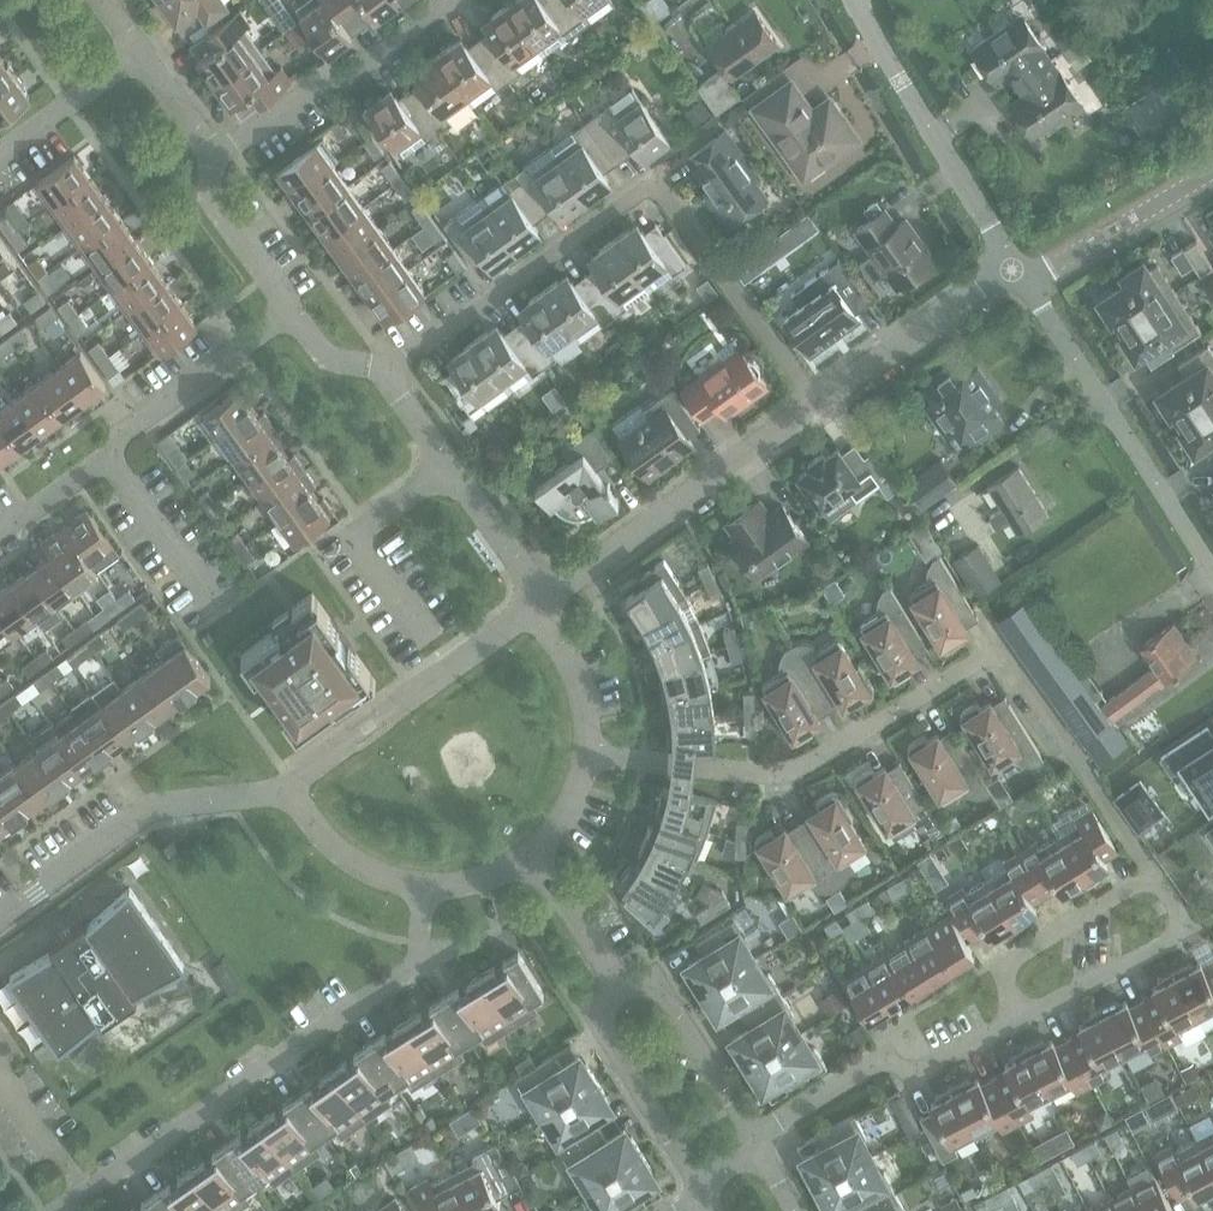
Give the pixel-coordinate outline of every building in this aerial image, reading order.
[(186,33),(187,32),(216,11),(228,3),(226,0),(161,0),(169,11),(170,10),(186,33)] [(347,29),(360,20),(345,0),(305,0),(296,7),(329,53),(352,36),(347,29)] [(360,20),(372,11),(377,18),(400,2),(398,0),(345,0),(360,20)] [(508,4),(544,54),(579,29),(559,0),(513,0),(508,4)] [(579,29),(615,3),(613,0),(559,0),(579,29)] [(544,54),(508,4),(494,14),(494,15),(486,21),(492,30),(479,38),(509,80),(544,54)] [(205,53),(198,59),(214,82),(260,48),(245,27),(250,23),(240,9),(223,21),(196,41),(205,53)] [(286,30),(298,22),(289,10),(278,19),(286,30)] [(196,41),(223,21),(216,11),(187,32),(194,42),(196,41)] [(779,46),(780,46),(755,11),(709,45),(731,76),(777,43),(779,46)] [(1006,25),(972,48),(990,74),(995,82),(1009,73),(1016,83),(1052,59),(1026,20),(1022,14),(1006,25)] [(509,80),(479,38),(467,47),(461,39),(453,45),(452,44),(438,54),(474,105),(509,80)] [(1064,51),(1077,69),(1092,59),(1079,40),(1064,51)] [(281,66),(276,70),(260,48),(214,82),(231,104),(238,99),(247,112),(291,80),(281,66)] [(474,105),(438,54),(423,65),(424,66),(416,72),(421,80),(409,89),(439,130),(474,105)] [(0,56),(0,86),(17,74),(9,63),(8,64),(2,55),(0,56)] [(1022,93),(1009,102),(1014,109),(1032,135),(1066,112),(1082,101),(1077,95),(1052,59),(1016,83),(1022,93)] [(1148,145),(1212,104),(1187,66),(1123,107),(1148,145)] [(720,69),(697,86),(717,113),(740,96),(720,69)] [(25,86),(17,74),(0,86),(0,118),(31,95),(24,86),(25,86)] [(791,82),(755,108),(804,176),(857,138),(829,99),(812,111),(791,82)] [(633,88),(586,122),(615,163),(639,146),(645,154),(654,148),(654,149),(669,138),(633,88)] [(447,142),(439,130),(409,89),(397,98),(391,90),(382,96),(381,95),(367,106),(403,156),(427,139),(433,147),(439,148),(447,142)] [(703,99),(685,112),(694,125),(712,112),(703,99)] [(742,116),(749,111),(743,103),(736,108),(742,116)] [(345,115),(357,132),(366,126),(353,109),(345,115)] [(738,119),(731,109),(720,117),(727,126),(738,119)] [(603,172),(615,163),(586,122),(550,147),(587,198),(601,188),(600,187),(609,180),(603,172)] [(753,178),(757,175),(725,130),(688,156),(711,188),(707,191),(729,223),(766,196),(753,178)] [(364,141),(376,158),(384,152),(372,135),(364,141)] [(293,191),(333,163),(339,159),(323,137),(292,159),(277,169),(293,191)] [(587,198),(550,147),(515,173),(545,214),(557,205),(563,213),(572,207),(573,208),(587,198)] [(75,155),(35,183),(51,205),(90,176),(75,155)] [(390,160),(382,166),(394,183),(403,177),(390,160)] [(309,212),(348,184),(333,163),(293,191),(309,212)] [(545,214),(515,173),(480,198),(517,249),(531,238),(530,237),(538,231),(533,223),(545,214)] [(105,197),(90,176),(51,205),(66,226),(105,197)] [(406,200),(414,194),(403,177),(394,183),(406,200)] [(324,233),(363,205),(348,184),(309,212),(324,233)] [(121,219),(105,197),(66,226),(81,247),(121,219)] [(502,257),(502,259),(517,249),(480,198),(444,224),(474,265),(486,257),(488,259),(489,259),(493,264),(502,257)] [(877,201),(865,210),(871,219),(884,210),(877,201)] [(421,202),(412,208),(424,225),(433,219),(421,202)] [(339,254),(378,226),(363,205),(324,233),(339,254)] [(871,219),(857,229),(873,252),(859,262),(872,281),(886,271),(897,286),(908,278),(914,279),(923,273),(924,266),(934,259),(906,219),(897,226),(884,209),(884,210),(871,219)] [(0,220),(0,224),(8,235),(18,228),(8,214),(0,220)] [(818,233),(807,217),(783,234),(794,249),(818,233)] [(136,240),(121,219),(81,247),(97,268),(136,240)] [(436,242),(445,236),(433,219),(424,225),(436,242)] [(629,231),(628,229),(614,239),(650,290),(686,264),(656,223),(644,232),(642,229),(641,230),(637,224),(629,231)] [(354,275),(393,247),(378,226),(339,254),(354,275)] [(19,250),(29,242),(18,228),(8,235),(19,250)] [(17,260),(0,236),(0,272),(17,260)] [(594,263),(596,266),(586,274),(615,315),(650,290),(614,239),(599,250),(600,251),(592,257),(595,262),(594,263)] [(1212,266),(1212,265),(1196,239),(1183,248),(1184,250),(1188,255),(1194,265),(1200,274),(1212,266)] [(97,268),(112,289),(151,261),(136,240),(97,268)] [(369,297),(409,268),(393,247),(354,275),(369,297)] [(467,266),(455,249),(446,255),(458,272),(467,266)] [(1182,273),(1194,265),(1188,255),(1184,250),(1172,258),(1182,273)] [(39,256),(29,264),(39,277),(49,270),(39,256)] [(811,354),(860,318),(855,313),(871,301),(840,259),(791,294),(800,305),(784,317),(811,354)] [(112,289),(127,310),(166,282),(151,261),(112,289)] [(1113,319),(1116,317),(1120,323),(1173,287),(1157,262),(1147,268),(1143,261),(1140,263),(1140,262),(1125,272),(1126,273),(1123,274),(1128,281),(1124,283),(1112,291),(1100,299),(1102,302),(1101,302),(1111,317),(1113,319)] [(737,272),(744,281),(755,273),(748,264),(737,272)] [(385,319),(424,290),(409,268),(369,297),(385,319)] [(49,292),(59,285),(49,270),(39,277),(49,292)] [(558,281),(558,280),(544,290),(580,341),(615,315),(586,274),(574,282),(572,279),(571,280),(567,275),(558,281)] [(127,310),(142,331),(181,303),(166,282),(127,310)] [(1172,349),(1201,330),(1173,287),(1120,323),(1127,333),(1123,335),(1125,338),(1124,338),(1134,353),(1136,355),(1148,347),(1149,347),(1161,340),(1160,339),(1164,337),(1172,349)] [(46,300),(39,290),(25,300),(32,310),(46,300)] [(524,314),(526,317),(515,325),(545,366),(580,341),(544,290),(529,300),(530,302),(522,308),(525,313),(524,314)] [(69,298),(59,306),(69,319),(79,312),(69,298)] [(142,331),(158,352),(197,324),(181,303),(142,331)] [(45,325),(58,316),(50,306),(37,316),(44,326),(45,325)] [(10,311),(0,318),(0,326),(4,331),(18,321),(10,311)] [(79,334),(89,327),(79,312),(69,319),(79,334)] [(58,316),(45,325),(54,337),(66,328),(58,316)] [(488,332),(487,331),(474,340),(510,391),(545,366),(515,325),(504,333),(502,330),(501,331),(497,326),(488,332)] [(29,337),(22,327),(8,337),(15,347),(29,337)] [(1,357),(15,347),(8,337),(0,343),(0,356),(1,357)] [(444,376),(474,417),(510,391),(474,340),(459,351),(460,352),(451,358),(455,364),(454,364),(456,367),(444,376)] [(759,375),(760,368),(754,360),(747,359),(734,340),(718,352),(724,360),(683,389),(703,417),(720,405),(727,414),(767,386),(759,375)] [(99,341),(89,348),(99,362),(109,355),(99,341)] [(1175,411),(1180,419),(1212,397),(1212,351),(1208,343),(1179,362),(1187,375),(1183,377),(1171,384),(1171,385),(1159,393),(1160,396),(1169,411),(1170,410),(1172,413),(1175,411)] [(85,400),(106,384),(81,350),(60,365),(85,400)] [(110,376),(119,369),(109,355),(99,362),(110,376)] [(923,383),(934,399),(926,405),(948,435),(956,430),(967,445),(1004,419),(992,403),(1000,398),(978,367),(971,372),(960,357),(923,383)] [(60,365),(39,380),(64,415),(85,400),(60,365)] [(39,380),(18,395),(43,430),(64,415),(39,380)] [(255,401),(243,384),(204,413),(219,435),(254,409),(250,404),(255,401)] [(641,404),(612,425),(622,438),(620,439),(648,478),(694,445),(682,428),(695,419),(672,388),(644,408),(641,404)] [(43,430),(18,395),(0,408),(0,415),(22,445),(43,430)] [(1180,419),(1185,427),(1182,429),(1183,431),(1183,432),(1193,447),(1193,446),(1195,449),(1207,441),(1212,438),(1212,397),(1180,419)] [(219,435),(234,456),(274,427),(263,412),(258,415),(254,409),(219,435)] [(22,445),(0,415),(0,461),(22,445)] [(234,456),(249,477),(284,452),(281,446),(285,443),(274,427),(234,456)] [(597,468),(613,457),(592,427),(561,449),(570,460),(535,485),(551,508),(554,506),(559,511),(566,515),(573,517),(580,517),(588,516),(594,512),(597,515),(619,499),(597,468)] [(189,457),(170,432),(158,440),(178,467),(187,461),(185,459),(189,457)] [(811,466),(799,475),(821,506),(830,518),(857,498),(880,482),(889,493),(901,484),(875,449),(863,457),(854,445),(843,454),(838,447),(826,455),(824,452),(808,463),(811,466)] [(249,477),(265,498),(304,469),(293,454),(288,457),(284,452),(249,477)] [(921,506),(957,482),(941,458),(905,482),(921,506)] [(186,479),(195,473),(187,461),(178,467),(186,479)] [(1017,531),(1048,511),(1019,465),(988,485),(1003,508),(991,515),(998,527),(1010,519),(1017,531)] [(265,498),(280,519),(315,494),(311,489),(316,486),(304,469),(265,498)] [(207,490),(198,497),(207,509),(216,502),(207,490)] [(323,496),(319,499),(315,494),(280,519),(295,541),(335,512),(323,496)] [(738,509),(731,514),(730,519),(728,521),(740,537),(733,541),(745,558),(744,563),(750,570),(754,571),(757,574),(779,558),(784,559),(791,554),(791,549),(807,538),(784,505),(769,515),(758,499),(743,510),(738,509)] [(216,521),(225,515),(216,502),(207,509),(216,521)] [(97,570),(120,553),(88,509),(65,525),(97,570)] [(925,522),(911,531),(920,545),(928,559),(942,550),(934,536),(925,522)] [(75,585),(97,570),(65,525),(42,541),(51,554),(52,555),(52,554),(75,585)] [(237,531),(228,538),(237,550),(246,544),(237,531)] [(978,543),(954,559),(976,596),(1001,580),(978,543)] [(246,562),(255,556),(246,544),(237,550),(246,562)] [(52,555),(51,554),(32,568),(56,602),(76,588),(75,585),(52,554),(52,555)] [(945,649),(947,648),(961,640),(958,634),(967,628),(961,619),(974,611),(940,555),(939,556),(935,560),(932,565),(930,570),(930,575),(931,581),(910,593),(928,621),(924,623),(937,645),(938,647),(939,647),(941,648),(942,649),(943,649),(945,649)] [(687,594),(664,560),(641,576),(647,584),(624,600),(637,619),(639,621),(687,594)] [(709,563),(698,567),(706,583),(716,578),(709,563)] [(45,628),(64,614),(55,603),(56,602),(32,568),(12,582),(45,628)] [(840,586),(835,577),(822,586),(827,594),(840,586)] [(713,598),(723,593),(716,578),(706,583),(713,598)] [(45,628),(12,582),(0,591),(0,608),(16,631),(35,617),(44,629),(45,628)] [(897,679),(898,679),(911,671),(908,665),(917,659),(912,649),(925,641),(891,586),(889,587),(885,591),(882,595),(880,600),(880,606),(881,611),(861,624),(878,651),(874,654),(888,676),(888,677),(890,678),(892,679),(893,680),(895,680),(897,679)] [(123,607),(136,598),(129,589),(117,598),(123,607)] [(376,681),(313,592),(273,621),(277,627),(241,652),(256,672),(263,667),(290,704),(283,710),(297,729),(333,704),(337,709),(376,681)] [(112,617),(124,608),(123,607),(117,598),(113,593),(101,602),(112,617)] [(639,621),(640,624),(649,644),(693,625),(700,622),(687,594),(639,621)] [(1025,598),(997,618),(1006,629),(1088,744),(1100,762),(1128,742),(1111,719),(1101,705),(1096,697),(1103,691),(1087,669),(1080,675),(1025,598)] [(149,611),(143,602),(130,611),(137,620),(149,611)] [(16,631),(0,608),(0,643),(16,631)] [(754,610),(741,613),(743,625),(752,623),(755,617),(754,610)] [(118,619),(125,628),(137,620),(130,611),(118,619)] [(94,628),(87,619),(75,628),(81,637),(94,628)] [(1157,665),(1101,705),(1111,719),(1144,695),(1149,699),(1163,688),(1161,683),(1188,665),(1179,652),(1188,646),(1172,623),(1142,645),(1157,665)] [(658,667),(703,653),(693,625),(649,644),(658,664),(658,667)] [(735,626),(724,629),(728,645),(739,642),(735,626)] [(63,637),(69,646),(81,637),(75,628),(63,637)] [(107,641),(100,632),(88,641),(95,650),(107,641)] [(157,648),(164,658),(190,693),(211,677),(179,632),(157,648)] [(874,687),(873,686),(859,663),(856,665),(838,637),(818,650),(814,647),(809,644),(803,644),(798,645),(793,647),(792,646),(791,647),(832,711),(854,698),(857,704),(871,696),(872,695),(873,694),(873,693),(874,691),(874,690),(874,688),(874,687)] [(76,650),(82,659),(95,650),(88,641),(76,650)] [(732,662),(743,659),(739,642),(728,645),(732,662)] [(798,740),(799,740),(813,731),(810,725),(832,711),(791,647),(787,651),(784,656),(782,661),(782,666),(783,672),(763,684),(780,712),(776,714),(790,737),(791,738),(792,739),(794,740),(796,740),(798,740)] [(54,657),(47,648),(35,657),(41,666),(54,657)] [(719,680),(711,651),(703,653),(658,667),(659,669),(664,691),(710,682),(719,680)] [(23,665),(29,674),(41,666),(35,657),(23,665)] [(168,708),(190,693),(164,658),(143,673),(168,708)] [(65,671),(58,662),(46,672),(52,681),(65,671)] [(746,675),(744,665),(728,669),(730,678),(746,675)] [(34,680),(40,689),(52,681),(46,672),(34,680)] [(143,673),(122,688),(147,723),(168,708),(143,673)] [(8,676),(0,682),(0,692),(2,694),(14,685),(8,676)] [(668,716),(715,712),(710,682),(664,691),(668,713),(668,716)] [(126,739),(147,723),(122,688),(101,703),(93,692),(126,739)] [(755,691),(744,692),(744,709),(756,709),(755,691)] [(72,707),(74,711),(105,754),(126,739),(93,692),(72,707)] [(23,702),(16,693),(4,702),(10,711),(23,702)] [(961,718),(961,719),(976,742),(979,740),(996,768),(1017,755),(1021,758),(1026,760),(1032,761),(1037,761),(1042,758),(1042,759),(1044,758),(1010,702),(997,711),(991,701),(981,707),(978,701),(964,709),(963,710),(962,712),(961,713),(961,715),(961,716),(961,717),(961,718)] [(10,711),(4,702),(0,704),(0,718),(10,711)] [(745,727),(757,727),(756,709),(744,709),(745,727)] [(51,721),(50,722),(84,769),(105,754),(74,711),(54,725),(51,721)] [(668,741),(716,742),(715,712),(668,716),(668,719),(668,741)] [(38,749),(63,784),(84,769),(50,722),(30,737),(38,749)] [(1162,757),(1171,771),(1181,765),(1183,764),(1184,764),(1209,802),(1208,802),(1210,805),(1212,803),(1212,802),(1212,733),(1208,726),(1162,757)] [(908,750),(909,752),(923,775),(927,772),(944,800),(964,788),(968,791),(974,793),(979,794),(984,793),(990,791),(991,790),(957,735),(944,743),(938,733),(929,739),(925,734),(912,742),(911,742),(910,743),(909,744),(909,746),(908,748),(908,749),(908,750)] [(38,749),(17,764),(42,799),(63,784),(38,749)] [(42,799),(17,764),(0,776),(0,784),(21,814),(42,799)] [(856,783),(856,784),(870,807),(874,805),(891,832),(911,820),(916,823),(921,825),(926,826),(932,826),(937,823),(937,824),(938,823),(906,767),(891,775),(885,766),(876,772),(872,766),(859,774),(858,775),(857,776),(856,777),(856,780),(856,781),(856,782),(856,783)] [(1141,780),(1115,799),(1139,831),(1164,812),(1141,780)] [(21,814),(0,784),(0,830),(21,814)] [(700,827),(709,830),(717,799),(709,797),(662,787),(657,809),(656,812),(700,827)] [(1007,788),(995,795),(1002,806),(1014,799),(1007,788)] [(832,791),(830,792),(816,800),(820,806),(810,812),(816,822),(804,829),(838,885),(839,884),(838,884),(843,880),(846,876),(848,871),(848,865),(847,860),(867,847),(850,819),(854,817),(840,795),(839,794),(839,793),(837,792),(836,791),(833,791),(832,791)] [(996,813),(1001,820),(1003,823),(1013,817),(1006,807),(996,813)] [(1099,876),(1102,874),(1104,871),(1101,868),(1108,864),(1104,858),(1118,850),(1092,807),(1077,817),(1080,822),(1059,835),(1089,884),(1095,880),(1099,876)] [(689,856),(697,859),(709,831),(709,830),(700,827),(656,812),(655,815),(646,835),(689,855),(689,856)] [(992,826),(1001,820),(996,813),(988,818),(992,826)] [(945,821),(951,830),(962,823),(956,814),(945,821)] [(748,822),(737,821),(736,839),(747,839),(748,822)] [(756,844),(756,845),(770,868),(774,866),(791,894),(812,882),(816,885),(821,887),(826,888),(832,887),(837,885),(838,885),(804,829),(791,837),(786,827),(776,833),(772,827),(759,835),(758,837),(757,837),(757,838),(756,840),(756,841),(756,842),(756,843),(756,844)] [(646,835),(637,854),(635,857),(675,881),(689,856),(689,855),(646,835)] [(1083,887),(1086,885),(1089,884),(1059,835),(1037,848),(1034,843),(1020,852),(1046,894),(1059,886),(1062,892),(1069,888),(1071,892),(1078,889),(1083,887)] [(735,856),(747,857),(747,839),(736,839),(735,856)] [(173,842),(166,846),(164,848),(169,857),(179,851),(173,842)] [(1025,922),(1031,918),(1033,915),(1030,912),(1037,908),(1033,902),(1046,894),(1020,852),(1006,860),(1009,866),(988,879),(1018,928),(1022,924),(1025,922)] [(680,884),(675,881),(635,857),(629,853),(614,874),(623,880),(615,891),(647,919),(658,905),(667,891),(673,895),(680,884)] [(905,853),(895,859),(901,868),(910,863),(905,853)] [(917,884),(910,872),(899,879),(906,891),(917,884)] [(888,887),(894,898),(906,891),(899,879),(888,887)] [(1008,933),(1015,929),(1018,928),(988,879),(966,892),(963,887),(948,896),(974,938),(988,930),(991,936),(998,931),(1000,936),(1004,934),(1008,933)] [(10,976),(59,1047),(98,1012),(103,1018),(137,995),(133,990),(184,964),(130,887),(88,926),(85,921),(51,946),(55,951),(10,976)] [(731,904),(725,894),(711,903),(717,913),(731,904)] [(789,937),(803,928),(785,898),(771,907),(789,937)] [(864,917),(875,910),(868,898),(857,905),(864,917)] [(697,912),(703,922),(717,913),(711,903),(697,912)] [(846,912),(853,924),(864,917),(857,905),(846,912)] [(974,954),(949,913),(928,927),(953,967),(974,954)] [(693,972),(690,974),(701,991),(754,958),(744,941),(748,938),(736,918),(697,942),(705,954),(688,964),(693,972)] [(825,925),(832,937),(843,929),(836,918),(825,925)] [(953,967),(928,927),(907,939),(932,980),(953,967)] [(932,980),(907,939),(886,952),(911,993),(932,980)] [(498,970),(495,966),(481,975),(511,1023),(536,1008),(532,1001),(545,993),(519,951),(503,961),(506,965),(498,970)] [(911,993),(886,952),(865,965),(891,1006),(911,993)] [(242,985),(223,957),(211,965),(230,993),(242,985)] [(769,972),(764,975),(754,958),(701,991),(712,1008),(714,1007),(719,1014),(735,1004),(743,1016),(782,992),(769,972)] [(1201,1019),(1212,1012),(1212,964),(1204,968),(1201,962),(1194,966),(1192,961),(1186,963),(1180,965),(1174,968),(1201,1019)] [(844,978),(869,1019),(891,1006),(865,965),(844,978)] [(1163,975),(1158,979),(1161,983),(1154,987),(1157,993),(1144,1000),(1167,1044),(1182,1036),(1179,1030),(1201,1019),(1174,968),(1168,972),(1163,975)] [(470,987),(462,992),(459,988),(444,997),(470,1039),(482,1031),(487,1038),(511,1023),(481,975),(467,983),(470,987)] [(829,1015),(850,1002),(840,986),(819,998),(829,1015)] [(789,1015),(794,1012),(782,992),(743,1016),(750,1028),(734,1038),(738,1046),(736,1047),(746,1065),(800,1032),(789,1015)] [(438,1069),(462,1053),(458,1047),(470,1039),(444,997),(430,1006),(432,1011),(424,1016),(422,1011),(408,1020),(438,1069)] [(1106,1004),(1100,1007),(1126,1057),(1148,1046),(1151,1052),(1167,1044),(1144,1000),(1130,1007),(1127,1001),(1120,1004),(1118,1000),(1112,1002),(1106,1004)] [(1089,1014),(1084,1018),(1087,1022),(1080,1025),(1083,1032),(1069,1038),(1092,1082),(1108,1074),(1104,1068),(1126,1057),(1100,1007),(1094,1010),(1089,1014)] [(397,1084),(408,1076),(413,1084),(438,1069),(408,1020),(394,1029),(396,1033),(388,1038),(386,1034),(370,1044),(397,1084)] [(858,1044),(870,1037),(861,1023),(850,1030),(858,1044)] [(815,1046),(810,1049),(800,1032),(746,1065),(757,1082),(760,1080),(765,1088),(781,1078),(789,1090),(828,1066),(815,1046)] [(1032,1043),(1026,1046),(1052,1095),(1073,1085),(1076,1091),(1092,1082),(1069,1038),(1056,1045),(1053,1039),(1045,1043),(1044,1039),(1038,1041),(1032,1043)] [(361,1056),(353,1061),(350,1057),(333,1069),(366,1116),(389,1099),(385,1093),(397,1084),(370,1044),(358,1052),(361,1056)] [(1013,1060),(1005,1064),(1009,1070),(995,1077),(1018,1121),(1033,1113),(1030,1107),(1052,1095),(1026,1046),(1020,1049),(1015,1053),(1010,1057),(1013,1060)] [(529,1098),(534,1095),(544,1112),(597,1080),(587,1062),(584,1064),(579,1056),(563,1066),(555,1054),(537,1065),(524,1073),(516,1078),(529,1098)] [(530,1063),(522,1069),(524,1073),(537,1065),(532,1057),(528,1059),(530,1063)] [(1190,1080),(1202,1073),(1196,1060),(1183,1067),(1190,1080)] [(338,1126),(342,1132),(366,1116),(333,1069),(323,1076),(326,1080),(318,1086),(315,1082),(298,1094),(326,1134),(338,1126)] [(952,1084),(978,1134),(998,1124),(1002,1130),(1018,1121),(995,1077),(982,1084),(979,1078),(971,1082),(970,1077),(964,1079),(958,1082),(952,1084)] [(1150,1103),(1167,1094),(1158,1077),(1141,1086),(1150,1103)] [(605,1098),(608,1097),(597,1080),(544,1112),(555,1129),(550,1132),(562,1152),(601,1128),(594,1116),(610,1106),(605,1098)] [(1176,1093),(1183,1105),(1201,1095),(1195,1083),(1176,1093)] [(954,1147),(978,1134),(952,1084),(946,1088),(941,1091),(936,1095),(939,1099),(931,1103),(934,1109),(920,1116),(929,1134),(937,1148),(943,1160),(958,1153),(954,1147)] [(290,1105),(282,1111),(279,1107),(262,1119),(295,1166),(319,1149),(314,1142),(326,1134),(298,1094),(287,1101),(290,1105)] [(1132,1106),(1134,1111),(1144,1106),(1139,1095),(1136,1097),(1133,1102),(1132,1106)] [(901,1096),(891,1101),(899,1116),(909,1111),(905,1103),(901,1096)] [(1144,1106),(1134,1111),(1128,1114),(1136,1129),(1152,1120),(1144,1106)] [(1101,1128),(1112,1122),(1106,1111),(1095,1116),(1101,1128)] [(809,1165),(806,1167),(815,1185),(871,1156),(861,1138),(867,1136),(855,1114),(815,1135),(822,1148),(805,1157),(809,1165)] [(432,1116),(422,1123),(428,1132),(439,1125),(432,1116)] [(247,1135),(244,1131),(227,1144),(255,1184),(267,1176),(271,1182),(295,1166),(262,1119),(252,1126),(255,1130),(252,1132),(247,1135)] [(625,1130),(608,1140),(601,1128),(562,1152),(574,1172),(579,1169),(590,1186),(643,1153),(632,1136),(629,1137),(625,1130)] [(1106,1135),(1112,1147),(1124,1141),(1118,1129),(1106,1135)] [(1197,1139),(1212,1168),(1212,1130),(1197,1139)] [(927,1153),(937,1148),(929,1134),(920,1139),(927,1153)] [(1157,1153),(1180,1197),(1194,1189),(1197,1195),(1204,1191),(1206,1196),(1212,1194),(1212,1168),(1197,1139),(1176,1150),(1173,1144),(1157,1153)] [(1090,1158),(1102,1152),(1096,1140),(1084,1146),(1090,1158)] [(208,1157),(191,1168),(221,1210),(230,1210),(248,1199),(243,1192),(255,1184),(227,1144),(216,1151),(219,1155),(217,1156),(211,1160),(208,1157)] [(496,1210),(493,1207),(501,1204),(497,1197),(511,1190),(488,1146),(473,1154),(476,1160),(454,1171),(474,1210),(496,1210)] [(1072,1152),(1078,1164),(1090,1158),(1084,1146),(1072,1152)] [(1039,1147),(1033,1150),(1039,1161),(1050,1155),(1046,1149),(1039,1147)] [(653,1170),(643,1153),(590,1186),(600,1203),(595,1206),(598,1210),(633,1210),(647,1202),(639,1190),(655,1180),(651,1172),(653,1170)] [(401,1168),(392,1154),(384,1159),(393,1173),(401,1168)] [(880,1174),(871,1156),(815,1185),(825,1203),(828,1201),(832,1209),(849,1200),(854,1210),(858,1210),(896,1191),(885,1171),(880,1174)] [(530,1171),(524,1161),(513,1168),(519,1178),(530,1171)] [(349,1166),(355,1175),(361,1170),(355,1162),(349,1166)] [(1047,1181),(1058,1174),(1052,1162),(1040,1168),(1047,1181)] [(1133,1187),(1146,1210),(1174,1210),(1155,1175),(1154,1175),(1149,1165),(1127,1176),(1133,1187)] [(174,1181),(156,1193),(168,1210),(221,1210),(191,1168),(181,1175),(184,1179),(176,1185),(174,1181)] [(1035,1187),(1047,1181),(1040,1168),(1028,1175),(1035,1187)] [(454,1171),(431,1183),(428,1178),(413,1186),(426,1210),(474,1210),(454,1171)] [(520,1181),(527,1192),(538,1185),(532,1174),(520,1181)] [(965,1199),(977,1193),(973,1185),(961,1191),(965,1199)] [(1015,1197),(1008,1185),(997,1191),(1003,1203),(1015,1197)] [(1133,1187),(1111,1198),(1118,1210),(1146,1210),(1133,1187)] [(896,1191),(858,1210),(906,1210),(896,1191)] [(991,1209),(1003,1203),(997,1191),(985,1197),(991,1209)] [(156,1193),(142,1203),(145,1207),(139,1210),(168,1210),(156,1193)] [(945,1202),(950,1210),(952,1210),(961,1206),(956,1196),(945,1202)] [(396,1198),(382,1207),(384,1210),(405,1210),(396,1198)] [(1090,1210),(1118,1210),(1111,1198),(1089,1209),(1090,1210)]
